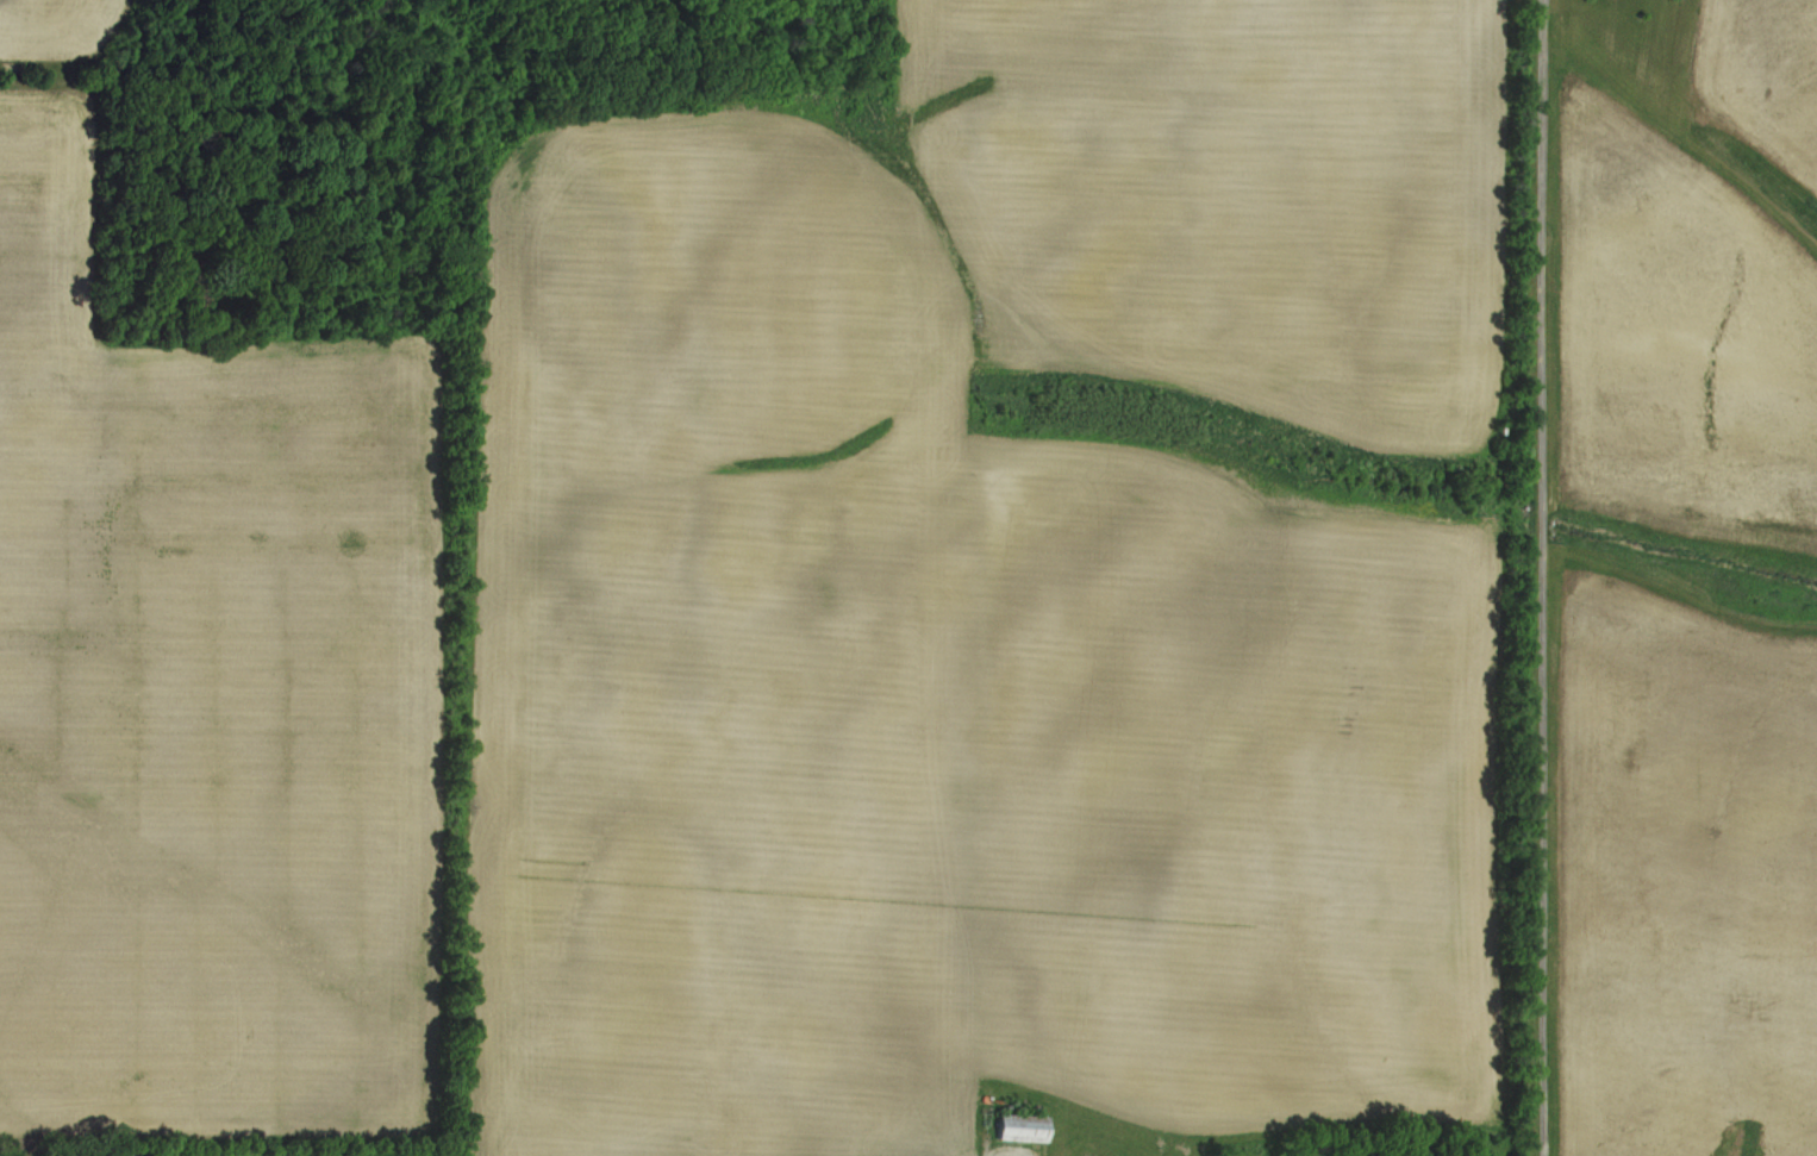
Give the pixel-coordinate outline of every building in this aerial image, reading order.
[(1056,1115),(1001,1114),(1001,1140),(1055,1142),(1056,1115)]
